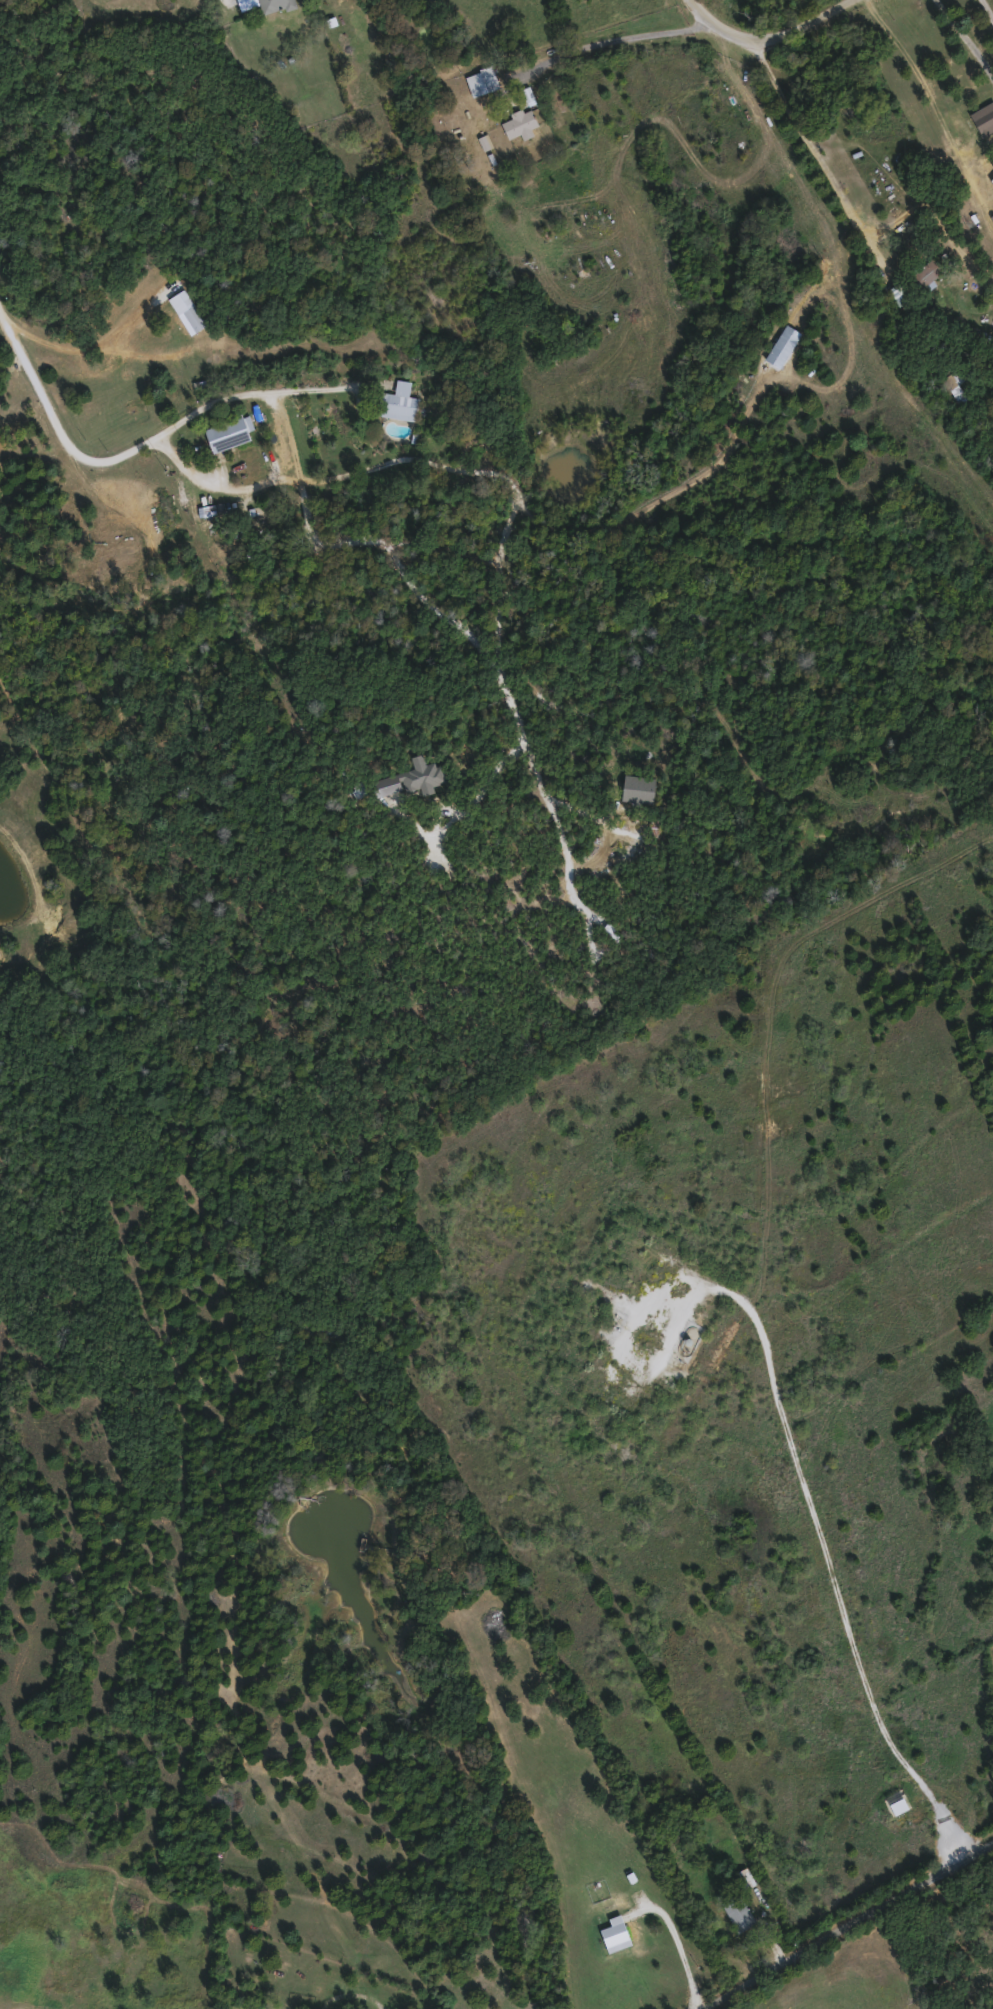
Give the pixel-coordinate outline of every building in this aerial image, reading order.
[(264,15),(260,0),(296,0),(297,5),(264,15)] [(520,134),(510,139),(501,121),(531,106),(539,124),(531,128),(535,135),(524,140),(520,134)] [(922,288),(911,275),(934,257),(945,270),(922,288)] [(899,306),(889,288),(902,281),(912,299),(899,306)] [(942,379),(955,370),(961,379),(957,382),(969,398),(960,404),(942,379)] [(382,392),(394,394),(397,378),(412,381),(409,395),(421,397),(417,421),(378,415),(382,392)] [(205,428),(244,415),(252,439),(212,452),(205,428)] [(734,1874),(747,1867),(756,1883),(743,1890),(734,1874)] [(757,1923),(738,1933),(722,1902),(740,1892),(757,1923)]
